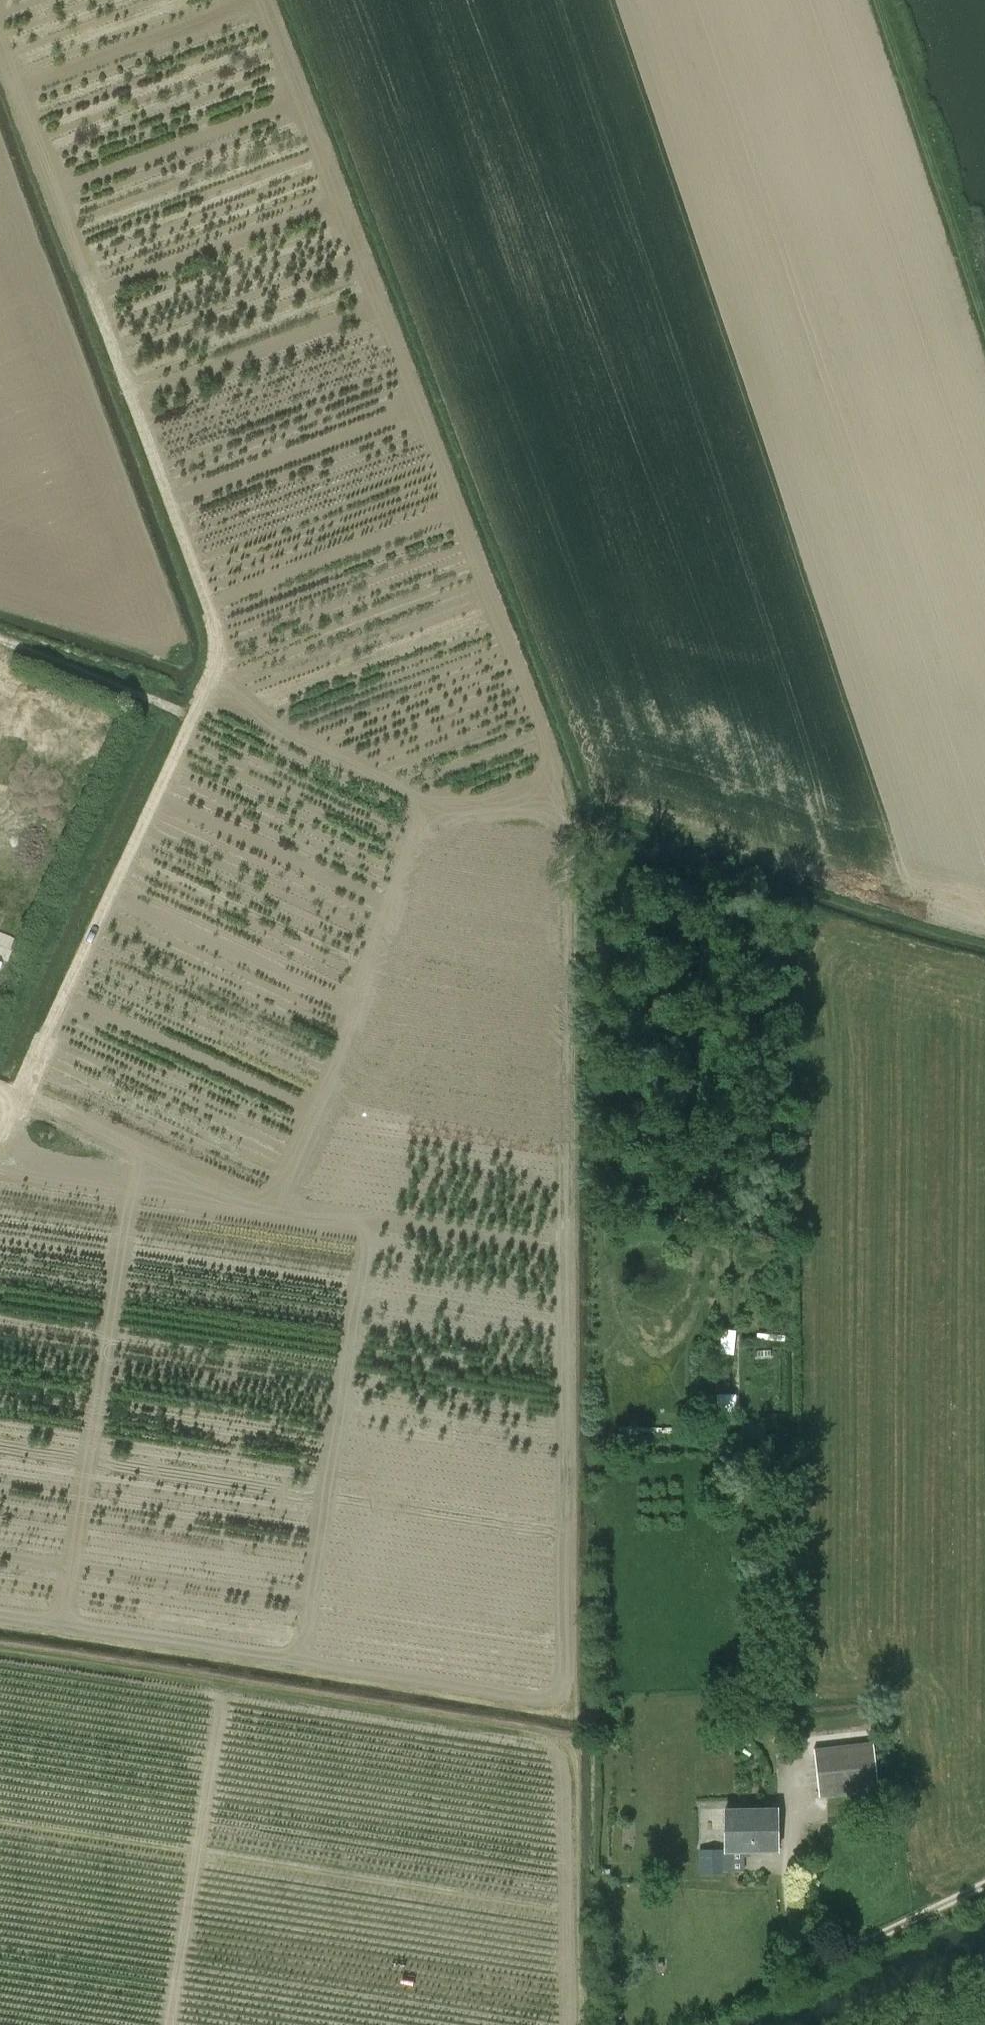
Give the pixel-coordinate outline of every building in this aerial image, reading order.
[(19,941),(28,917),(0,907),(0,935),(19,941)] [(716,1375),(716,1395),(730,1395),(730,1375),(716,1375)] [(768,1415),(745,1415),(745,1428),(767,1429),(768,1415)] [(816,1752),(821,1797),(878,1791),(873,1745),(816,1752)] [(725,1808),(726,1849),(726,1852),(777,1851),(776,1808),(725,1808)] [(726,1873),(726,1852),(726,1849),(700,1850),(700,1874),(726,1873)]
